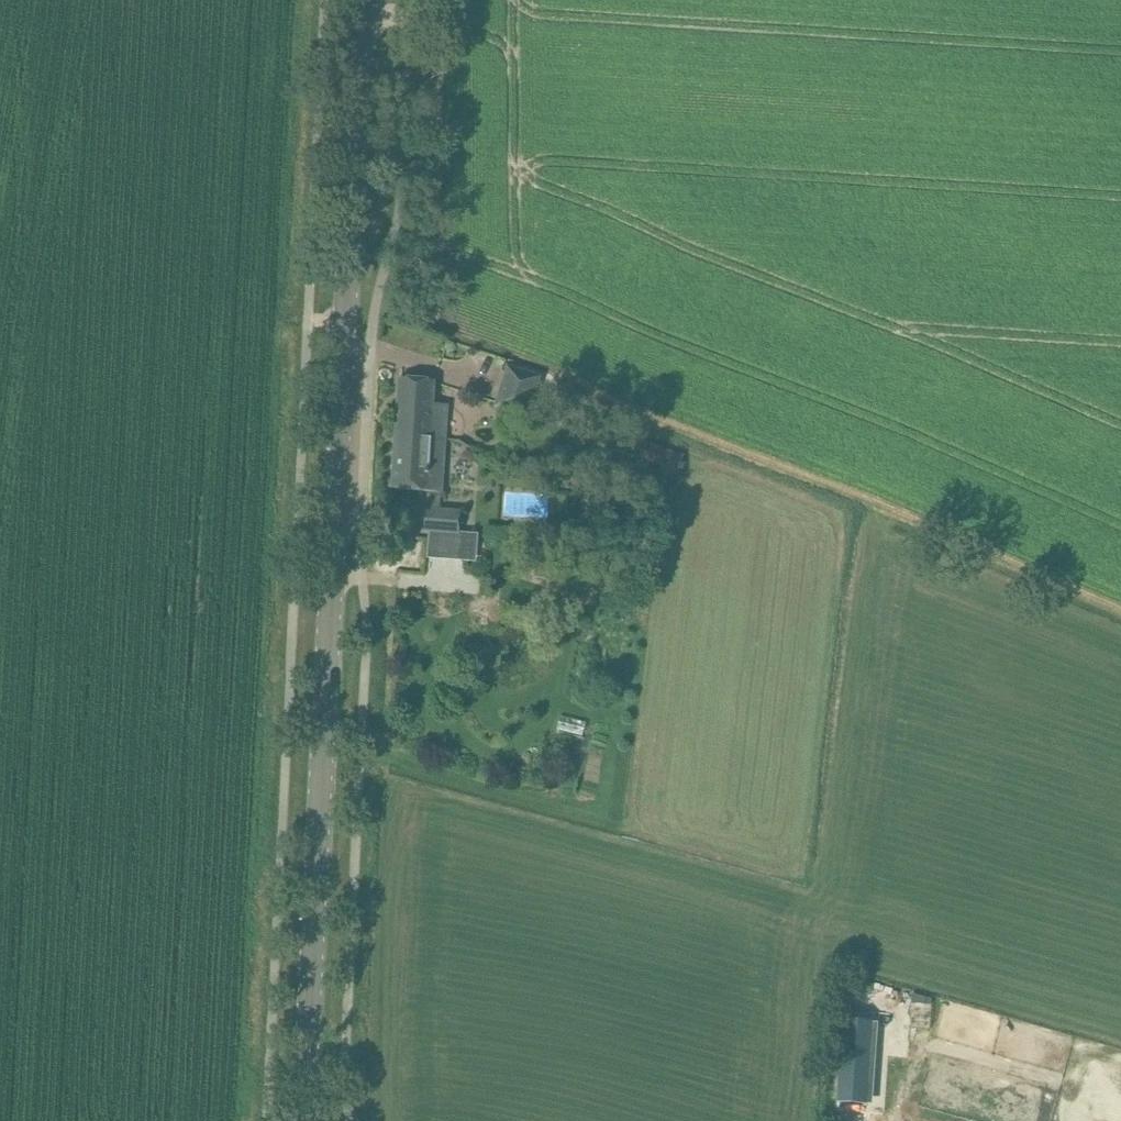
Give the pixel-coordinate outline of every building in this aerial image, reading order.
[(527,417),(541,378),(508,367),(495,406),(527,417)] [(445,438),(447,405),(433,404),(435,381),(399,379),(396,434),(445,438)] [(445,438),(396,434),(392,489),(430,492),(429,509),(440,510),(445,438)] [(429,509),(425,509),(424,531),(459,533),(460,511),(440,510),(429,509)] [(841,1019),(838,1101),(866,1102),(870,1021),(841,1019)] [(909,1055),(894,1051),(883,1048),(871,1095),(896,1102),(909,1055)]
